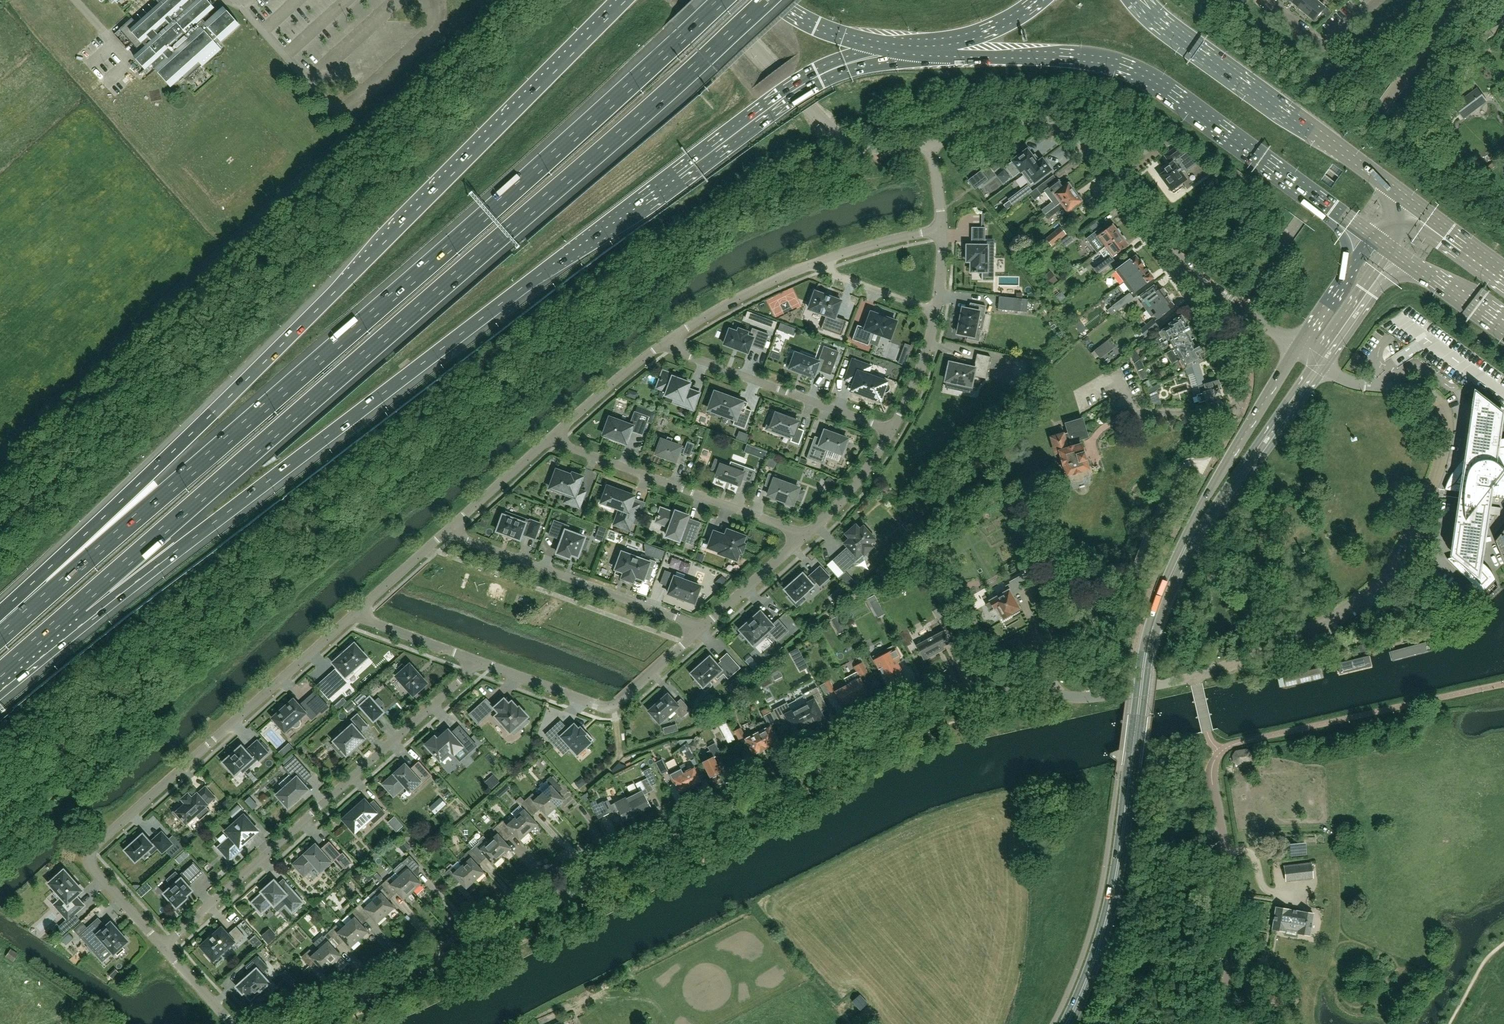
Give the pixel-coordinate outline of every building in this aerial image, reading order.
[(206,0),(156,0),(159,4),(137,24),(133,20),(132,21),(131,20),(120,30),(140,52),(134,57),(145,70),(149,66),(154,71),(155,70),(171,87),(183,77),(186,80),(202,65),(202,66),(221,50),(216,45),(220,41),(222,42),(240,26),(224,8),(212,18),(208,14),(214,9),(206,0)] [(1317,0),(1305,0),(1299,7),(1306,14),(1317,1),(1317,0)] [(1317,1),(1306,14),(1315,21),(1322,11),(1326,8),(1317,1)] [(1326,8),(1322,11),(1329,17),(1333,12),(1327,6),(1326,8)] [(1482,44),(1493,35),(1489,30),(1478,38),(1482,44)] [(93,93),(102,84),(98,81),(90,89),(93,93)] [(1463,118),(1482,104),(1473,93),(1455,107),(1463,118)] [(1170,138),(1163,143),(1166,147),(1173,142),(1170,138)] [(1168,161),(1181,152),(1177,146),(1164,156),(1168,161)] [(1022,174),(1042,159),(1040,161),(1035,154),(1032,156),(1027,150),(1005,167),(1013,178),(1021,172),(1022,174)] [(1185,179),(1181,173),(1182,172),(1182,171),(1184,170),(1186,172),(1198,163),(1189,151),(1176,160),(1180,165),(1178,167),(1174,161),(1169,165),(1168,165),(1168,166),(1162,170),(1162,171),(1163,170),(1165,172),(1163,174),(1162,175),(1161,177),(1162,178),(1172,192),(1173,192),(1174,193),(1175,192),(1184,186),(1181,183),(1185,179)] [(1050,170),(1042,159),(1022,174),(1030,185),(1050,170)] [(981,171),(976,175),(983,183),(987,180),(981,171)] [(1037,189),(1055,176),(1054,175),(1030,194),(1034,200),(1041,195),(1037,189)] [(1045,214),(1075,192),(1072,188),(1069,183),(1068,184),(1067,183),(1063,186),(1059,181),(1045,192),(1053,202),(1042,210),(1045,214)] [(989,183),(978,191),(983,199),(994,191),(989,183)] [(1031,191),(1027,185),(1008,200),(1012,205),(1031,191)] [(1068,213),(1082,202),(1081,201),(1082,200),(1079,196),(1077,196),(1075,192),(1045,214),(1048,219),(1064,207),(1068,213)] [(1097,252),(1101,249),(1105,246),(1120,236),(1119,235),(1120,232),(1118,230),(1115,230),(1112,226),(1104,231),(1101,227),(1086,239),(1096,253),(1097,252)] [(985,239),(985,228),(971,227),(971,246),(968,246),(968,253),(967,253),(967,262),(971,262),(971,272),(973,272),(973,273),(976,273),(976,272),(981,272),(981,280),(983,280),(983,276),(993,277),(993,264),(989,264),(990,246),(985,246),(985,239)] [(1058,228),(1045,239),(1052,247),(1065,235),(1058,228)] [(1112,258),(1128,246),(1124,242),(1125,239),(1123,236),(1120,237),(1120,236),(1105,246),(1101,249),(1097,252),(1099,251),(1105,260),(1093,269),(1097,273),(1109,265),(1114,261),(1112,258)] [(1134,250),(1141,246),(1139,241),(1132,245),(1134,250)] [(1124,283),(1144,268),(1144,267),(1143,266),(1143,264),(1142,261),(1140,261),(1139,260),(1138,260),(1135,256),(1130,260),(1119,268),(1114,261),(1109,265),(1114,272),(1115,271),(1124,283)] [(1102,281),(1114,272),(1109,265),(1097,273),(1102,281)] [(1131,292),(1132,294),(1153,278),(1149,273),(1148,273),(1144,268),(1124,283),(1131,292)] [(1049,271),(1041,278),(1049,288),(1058,282),(1049,271)] [(1108,285),(1115,279),(1110,275),(1104,281),(1108,285)] [(1146,310),(1166,295),(1160,288),(1158,290),(1156,286),(1146,293),(1146,292),(1140,297),(1143,301),(1140,303),(1146,310)] [(835,317),(841,300),(833,297),(833,299),(823,295),(824,294),(816,291),(809,309),(826,315),(821,329),(841,336),(846,321),(835,317)] [(1107,310),(1110,315),(1123,305),(1133,298),(1130,293),(1107,310)] [(1162,314),(1171,307),(1169,304),(1171,302),(1170,301),(1170,300),(1170,299),(1169,297),(1167,296),(1166,295),(1146,310),(1151,317),(1153,315),(1156,319),(1162,315),(1162,314)] [(999,296),(998,309),(1027,312),(1028,299),(999,296)] [(1138,299),(1135,296),(1123,305),(1125,308),(1138,299)] [(975,330),(978,313),(984,314),(986,306),(970,303),(969,310),(963,309),(961,319),(960,324),(958,333),(968,335),(967,339),(979,342),(981,331),(975,330)] [(779,323),(748,312),(746,318),(776,329),(779,323)] [(890,338),(896,323),(896,322),(895,322),(872,313),(871,313),(871,314),(866,328),(857,325),(852,340),(868,346),(873,332),(889,338),(890,339),(890,338)] [(1158,342),(1187,326),(1186,324),(1188,323),(1184,315),(1182,317),(1181,316),(1173,320),(1174,321),(1168,324),(1169,326),(1161,330),(1163,335),(1156,339),(1158,342)] [(1152,320),(1140,331),(1145,337),(1157,326),(1156,325),(1153,322),(1152,320)] [(1080,321),(1075,325),(1080,333),(1086,329),(1080,321)] [(796,329),(780,323),(778,330),(794,336),(796,329)] [(1173,348),(1193,337),(1187,326),(1158,342),(1160,346),(1162,345),(1163,348),(1171,344),(1173,348)] [(763,350),(769,335),(758,331),(751,334),(749,337),(746,336),(747,333),(739,330),(738,333),(730,330),(730,331),(729,333),(725,331),(722,340),(726,342),(725,344),(724,344),(725,345),(733,347),(733,348),(734,348),(738,349),(738,350),(739,350),(747,353),(748,352),(747,352),(750,345),(763,350)] [(1174,361),(1198,348),(1193,337),(1173,348),(1174,349),(1166,353),(1170,362),(1174,360),(1174,361)] [(1100,346),(1094,351),(1098,356),(1105,352),(1100,346)] [(823,364),(811,360),(812,357),(804,354),(803,357),(795,354),(790,368),(799,371),(799,372),(804,374),(813,377),(816,369),(830,375),(838,352),(829,348),(823,364)] [(1198,362),(1204,358),(1198,348),(1174,361),(1177,366),(1182,363),(1185,369),(1198,362)] [(1135,363),(1140,359),(1135,351),(1131,355),(1135,363)] [(969,392),(973,376),(986,379),(991,357),(977,354),(974,368),(950,363),(946,381),(961,385),(960,390),(967,392),(969,392)] [(1144,368),(1140,359),(1135,363),(1138,370),(1144,368)] [(880,401),(882,393),(883,393),(884,393),(885,393),(886,393),(887,393),(888,392),(889,391),(890,390),(890,389),(890,388),(890,387),(890,386),(889,385),(889,384),(888,383),(887,383),(867,375),(870,367),(855,361),(853,367),(851,366),(847,378),(855,381),(851,391),(862,395),(862,396),(863,396),(863,393),(869,395),(868,398),(869,397),(880,401)] [(1205,384),(1198,362),(1185,369),(1188,375),(1194,374),(1200,394),(1196,394),(1199,403),(1206,401),(1206,402),(1216,400),(1215,396),(1220,395),(1218,389),(1219,389),(1217,381),(1205,384)] [(1033,366),(1027,365),(1024,377),(1030,378),(1033,366)] [(674,376),(663,372),(657,388),(668,391),(666,396),(673,398),(672,402),(693,409),(699,394),(687,389),(690,384),(673,378),(674,376)] [(1152,387),(1148,380),(1144,383),(1147,390),(1152,387)] [(1149,394),(1161,387),(1159,383),(1152,387),(1147,390),(1149,394)] [(1156,391),(1149,395),(1153,404),(1160,404),(1156,391)] [(1491,503),(1492,497),(1503,499),(1503,439),(1501,439),(1503,417),(1503,413),(1487,399),(1478,392),(1469,455),(1468,455),(1464,460),(1461,462),(1458,466),(1456,469),(1454,471),(1451,476),(1450,478),(1449,480),(1447,485),(1446,488),(1445,490),(1463,493),(1454,556),(1455,557),(1451,558),(1449,558),(1447,559),(1482,594),(1496,580),(1495,577),(1495,576),(1493,573),(1493,572),(1491,570),(1489,568),(1487,566),(1485,564),(1483,562),(1491,503)] [(745,429),(752,411),(740,407),(741,403),(734,401),(734,398),(728,396),(727,398),(715,393),(710,407),(709,410),(735,419),(733,425),(745,429)] [(626,443),(631,431),(642,436),(649,417),(634,411),(629,425),(610,418),(604,435),(626,443)] [(796,428),(798,422),(791,419),(784,416),(783,417),(776,414),(774,420),(770,418),(766,429),(779,434),(781,431),(789,434),(787,437),(791,439),(790,441),(799,445),(804,431),(796,428)] [(1089,469),(1088,469),(1090,468),(1091,465),(1089,460),(1086,459),(1085,459),(1081,445),(1079,445),(1077,441),(1089,438),(1083,418),(1064,423),(1067,433),(1051,438),(1055,452),(1057,453),(1060,452),(1067,475),(1068,475),(1070,480),(1074,479),(1075,481),(1079,483),(1082,482),(1084,478),(1084,476),(1088,475),(1087,470),(1089,469)] [(846,448),(848,442),(846,441),(847,439),(845,439),(846,437),(840,434),(839,436),(825,431),(821,442),(814,439),(807,458),(823,464),(829,449),(842,454),(844,448),(846,448)] [(679,445),(662,438),(656,454),(675,461),(679,452),(683,454),(690,457),(694,444),(687,442),(684,449),(680,448),(680,447),(678,446),(679,445)] [(758,450),(756,456),(762,459),(764,453),(758,450)] [(769,459),(766,466),(773,469),(776,461),(769,459)] [(716,461),(713,469),(719,471),(717,477),(739,485),(741,479),(741,478),(745,480),(745,481),(750,482),(750,483),(751,483),(752,482),(751,482),(755,471),(744,466),(731,462),(729,466),(716,461)] [(577,490),(582,477),(573,474),(572,476),(557,470),(555,475),(553,474),(549,483),(552,484),(550,488),(568,495),(566,498),(573,501),(572,504),(579,507),(585,492),(577,490)] [(803,492),(798,491),(799,488),(780,482),(782,478),(769,474),(764,486),(771,488),(768,496),(778,499),(778,500),(779,500),(782,501),(782,502),(782,501),(793,505),(795,498),(800,500),(803,492)] [(829,477),(824,481),(830,487),(835,482),(829,477)] [(639,505),(632,503),(634,496),(623,492),(622,492),(620,491),(620,490),(619,490),(619,491),(607,487),(602,503),(620,510),(617,516),(632,522),(639,505)] [(699,527),(686,522),(682,520),(684,515),(676,512),(675,514),(661,509),(656,522),(670,527),(667,536),(669,537),(667,536),(668,533),(680,537),(679,540),(677,540),(679,541),(679,540),(692,545),(692,546),(699,527)] [(535,538),(540,525),(541,525),(541,524),(540,523),(540,524),(531,520),(530,520),(530,521),(528,526),(525,525),(525,524),(524,523),(524,524),(513,519),(514,515),(506,512),(505,516),(504,516),(503,515),(503,516),(503,517),(498,531),(497,532),(498,532),(506,535),(507,535),(510,536),(511,536),(519,539),(520,540),(520,539),(522,533),(526,535),(526,536),(527,536),(534,539),(535,539),(536,538),(535,538)] [(585,549),(588,541),(584,540),(584,538),(567,531),(568,526),(554,521),(554,522),(553,526),(549,535),(562,540),(557,553),(570,558),(571,554),(578,557),(581,548),(585,549)] [(871,547),(868,544),(874,539),(863,528),(860,531),(855,526),(847,534),(851,539),(845,544),(849,548),(845,551),(844,550),(838,556),(849,567),(855,562),(852,559),(861,550),(864,554),(871,547)] [(728,531),(725,537),(725,538),(721,537),(721,535),(714,532),(709,548),(720,552),(719,553),(736,560),(739,552),(741,553),(744,545),(742,544),(745,535),(736,531),(735,534),(728,531)] [(641,584),(648,566),(653,568),(656,561),(641,556),(640,559),(622,553),(614,574),(641,584)] [(698,554),(696,560),(702,562),(704,556),(698,554)] [(812,585),(816,582),(819,585),(819,586),(820,586),(820,585),(829,578),(830,577),(829,577),(820,567),(821,567),(820,567),(819,567),(811,575),(810,575),(811,576),(807,579),(803,575),(803,574),(802,575),(796,581),(795,580),(795,581),(793,583),(792,583),(792,584),(786,589),(785,590),(786,591),(786,590),(790,595),(789,596),(788,597),(789,598),(796,606),(797,607),(797,606),(804,600),(805,599),(805,598),(804,598),(802,596),(812,587),(813,586),(812,585)] [(665,570),(660,584),(666,586),(667,584),(672,586),(669,593),(668,594),(669,594),(677,597),(677,598),(685,600),(693,603),(694,603),(695,602),(694,602),(700,587),(700,588),(700,587),(699,586),(691,583),(692,581),(685,578),(686,575),(676,572),(675,577),(674,578),(670,577),(671,573),(665,570)] [(849,573),(841,580),(848,588),(853,584),(851,583),(855,580),(849,573)] [(995,609),(996,608),(1002,618),(1004,618),(1006,619),(1009,617),(1010,615),(1010,614),(1011,614),(1011,613),(1020,608),(1012,595),(1030,585),(1024,574),(1010,582),(1011,584),(1006,587),(1008,589),(999,594),(999,595),(990,601),(990,602),(985,604),(989,611),(994,609),(995,609)] [(723,577),(716,583),(721,589),(728,582),(723,577)] [(1422,620),(1412,608),(1407,613),(1417,625),(1422,620)] [(789,631),(778,619),(771,625),(760,612),(740,630),(742,632),(738,635),(743,640),(746,637),(753,644),(768,631),(777,642),(789,631)] [(838,616),(830,620),(834,627),(841,623),(838,616)] [(943,647),(950,643),(944,631),(916,645),(924,660),(945,649),(943,647)] [(1392,661),(1432,651),(1429,641),(1409,647),(1390,653),(1392,661)] [(350,680),(346,676),(352,670),(355,673),(362,667),(360,664),(366,658),(367,658),(366,657),(355,645),(354,644),(354,645),(347,651),(347,650),(346,651),(347,651),(341,656),(340,656),(341,657),(334,663),(334,662),(333,663),(334,664),(334,663),(339,669),(333,674),(332,673),(326,678),(334,687),(338,692),(350,680)] [(873,657),(887,683),(903,675),(894,659),(899,657),(894,646),(873,657)] [(728,679),(740,668),(727,653),(719,660),(721,661),(716,665),(710,658),(704,663),(703,663),(697,668),(698,668),(692,674),(696,679),(693,681),(700,689),(702,687),(704,690),(706,691),(711,686),(711,684),(709,681),(720,671),(728,679)] [(1334,674),(1371,665),(1368,655),(1331,665),(1334,674)] [(867,672),(862,663),(854,667),(857,672),(859,677),(867,672)] [(426,683),(410,665),(406,668),(402,665),(397,669),(400,673),(397,677),(413,695),(426,683)] [(1305,684),(1324,679),(1321,667),(1282,677),(1284,688),(1287,688),(1305,684)] [(859,677),(857,672),(844,679),(847,685),(855,701),(866,695),(864,690),(866,689),(859,677)] [(740,673),(733,679),(739,685),(746,679),(740,673)] [(834,691),(829,681),(820,686),(825,695),(834,691)] [(855,701),(847,685),(835,692),(840,703),(842,702),(845,706),(855,701)] [(334,687),(325,695),(329,700),(338,692),(334,687)] [(808,703),(799,708),(810,728),(819,723),(817,721),(823,718),(820,713),(827,709),(816,688),(804,694),(808,703)] [(305,713),(312,719),(315,716),(320,712),(322,713),(328,707),(315,692),(303,703),(303,704),(300,707),(293,700),(293,701),(285,708),(282,711),(281,711),(274,718),(273,718),(274,719),(284,731),(285,731),(286,731),(292,725),(293,727),(296,727),(298,727),(299,725),(300,723),(300,721),(298,719),(305,713)] [(361,707),(369,700),(362,693),(355,700),(361,707)] [(690,710),(681,700),(675,704),(667,695),(661,701),(660,701),(659,702),(660,702),(657,705),(657,704),(656,705),(650,711),(653,715),(653,718),(656,721),(658,721),(660,722),(661,721),(663,721),(667,719),(667,716),(674,710),(681,718),(690,710)] [(371,698),(369,700),(361,707),(375,722),(385,714),(371,698)] [(527,717),(519,708),(518,709),(512,702),(509,705),(504,700),(494,709),(486,700),(470,714),(478,724),(492,711),(497,716),(496,717),(494,718),(500,724),(502,723),(510,732),(519,724),(522,728),(528,722),(525,718),(527,717)] [(801,732),(810,728),(799,708),(791,712),(786,703),(774,710),(785,731),(792,727),(795,733),(800,730),(801,732)] [(766,728),(758,732),(766,748),(778,742),(771,727),(776,724),(768,708),(761,711),(767,722),(764,724),(766,728)] [(364,739),(359,733),(362,730),(362,731),(367,726),(358,715),(352,720),(357,725),(354,728),(352,726),(351,727),(350,725),(343,731),(344,733),(334,742),(340,748),(337,751),(342,757),(346,754),(346,755),(347,754),(348,756),(355,750),(354,748),(364,739)] [(260,731),(275,750),(285,742),(270,723),(260,731)] [(593,740),(586,732),(585,734),(584,733),(584,734),(583,735),(574,725),(569,730),(565,726),(560,731),(555,725),(545,735),(557,748),(565,740),(578,754),(593,740)] [(678,731),(676,725),(663,728),(665,734),(678,731)] [(435,738),(426,745),(440,761),(451,751),(454,754),(460,761),(468,754),(477,746),(459,726),(451,734),(448,731),(437,741),(435,738)] [(766,748),(758,732),(755,727),(750,729),(753,735),(745,739),(753,755),(754,754),(756,755),(759,753),(760,752),(766,748)] [(739,740),(745,737),(740,728),(734,731),(739,740)] [(246,764),(251,759),(252,759),(252,758),(255,756),(258,760),(259,761),(260,760),(267,753),(268,753),(268,752),(267,752),(260,743),(258,741),(257,740),(257,741),(249,748),(249,749),(246,752),(242,747),(241,747),(234,754),(234,753),(233,754),(232,755),(231,756),(225,762),(224,762),(224,763),(234,774),(235,775),(235,774),(240,769),(243,772),(249,767),(246,764)] [(262,741),(260,743),(267,752),(268,752),(270,750),(262,741)] [(720,754),(715,743),(714,741),(709,743),(710,746),(707,747),(709,751),(704,753),(708,760),(713,758),(720,754)] [(288,743),(278,753),(283,758),(293,749),(288,743)] [(689,746),(687,743),(681,748),(680,749),(680,750),(682,754),(685,752),(688,759),(694,756),(689,746)] [(1253,761),(1252,757),(1251,753),(1246,750),(1235,752),(1232,756),(1231,760),(1232,763),(1233,763),(1237,767),(1250,764),(1253,761)] [(307,789),(303,784),(312,776),(295,757),(285,766),(290,771),(288,773),(294,780),(279,794),(278,794),(277,795),(278,796),(287,806),(288,807),(289,806),(296,799),(297,800),(297,799),(301,795),(301,796),(301,795),(307,790),(307,791),(308,790),(307,789)] [(713,758),(708,760),(703,763),(710,778),(711,777),(712,778),(716,776),(716,775),(721,772),(713,758)] [(656,763),(662,774),(668,771),(662,759),(656,763)] [(414,792),(432,776),(420,762),(419,761),(410,770),(409,770),(405,766),(403,767),(384,784),(394,795),(405,785),(410,791),(411,790),(414,792)] [(701,782),(694,767),(687,771),(684,764),(679,766),(681,769),(690,787),(695,785),(697,785),(698,784),(701,782)] [(646,789),(648,793),(653,790),(653,791),(654,791),(651,786),(657,783),(657,784),(657,783),(650,768),(643,772),(645,776),(646,776),(647,778),(641,781),(645,790),(646,789)] [(681,769),(670,775),(679,793),(682,791),(684,792),(685,790),(690,787),(681,769)] [(493,780),(488,785),(491,789),(499,782),(493,775),(491,777),(493,780)] [(541,786),(538,789),(542,793),(555,808),(564,800),(558,793),(558,792),(556,789),(560,786),(559,785),(551,777),(546,781),(544,784),(543,782),(539,785),(541,786)] [(211,811),(206,806),(207,805),(206,804),(214,797),(205,788),(198,795),(197,794),(192,799),(188,795),(183,799),(184,801),(172,812),(180,821),(181,820),(183,821),(184,820),(186,823),(195,815),(200,820),(211,811)] [(645,795),(648,794),(648,793),(646,789),(645,790),(630,797),(629,797),(638,814),(651,807),(651,808),(645,795)] [(521,796),(520,797),(532,810),(537,807),(539,810),(540,809),(546,816),(555,808),(542,793),(537,798),(533,794),(525,801),(521,796)] [(520,805),(511,813),(515,818),(529,832),(538,824),(531,817),(532,816),(529,813),(532,810),(520,797),(519,796),(516,798),(517,800),(516,801),(520,805)] [(437,806),(432,811),(435,814),(446,804),(440,797),(434,803),(437,806)] [(638,814),(629,797),(627,799),(626,797),(615,803),(615,802),(614,803),(615,803),(609,806),(615,818),(621,815),(624,822),(624,821),(638,814)] [(386,813),(374,800),(369,805),(365,800),(356,808),(355,808),(355,809),(353,811),(352,810),(352,811),(343,819),(355,832),(369,819),(374,824),(386,813)] [(609,813),(603,801),(603,802),(598,804),(596,800),(595,801),(591,803),(590,803),(598,819),(599,819),(598,819),(603,816),(609,813),(609,814),(609,813)] [(238,805),(228,814),(234,820),(244,811),(238,805)] [(241,846),(257,831),(244,816),(226,832),(230,835),(229,838),(219,848),(220,850),(220,852),(225,858),(227,858),(228,858),(229,860),(240,850),(242,848),(241,847),(241,846)] [(503,821),(497,825),(506,835),(510,831),(513,834),(513,833),(520,840),(529,832),(515,818),(512,821),(507,825),(503,821)] [(497,834),(489,842),(502,856),(511,848),(504,841),(505,841),(502,838),(506,835),(497,825),(493,829),(497,834)] [(163,852),(172,845),(173,844),(172,843),(162,833),(163,833),(162,832),(161,832),(161,833),(152,840),(151,841),(152,842),(150,843),(144,836),(144,835),(143,835),(142,835),(142,836),(136,841),(135,842),(136,842),(133,844),(132,844),(132,845),(126,850),(126,851),(135,861),(136,862),(136,861),(148,850),(151,853),(152,854),(152,853),(156,849),(158,848),(162,852),(162,853),(163,853),(163,852)] [(471,849),(471,850),(479,859),(483,855),(486,858),(487,857),(493,864),(502,856),(489,842),(484,836),(478,841),(479,842),(473,847),(471,849)] [(216,848),(223,842),(220,838),(213,844),(216,848)] [(343,852),(341,854),(330,842),(330,843),(329,841),(320,850),(319,850),(315,846),(294,864),(304,875),(315,865),(320,871),(322,870),(323,871),(333,862),(341,870),(344,868),(345,869),(352,863),(343,852)] [(464,856),(458,861),(462,866),(475,881),(484,873),(478,865),(476,862),(479,859),(471,850),(464,856)] [(421,884),(417,879),(419,877),(414,872),(417,869),(419,866),(410,856),(394,870),(396,873),(412,892),(421,884)] [(453,866),(444,873),(452,882),(452,883),(456,879),(459,882),(460,881),(466,889),(475,881),(462,866),(458,861),(453,866)] [(173,886),(165,894),(176,907),(183,901),(182,899),(186,896),(192,891),(188,886),(197,878),(203,873),(194,863),(188,869),(182,874),(185,878),(182,881),(176,873),(168,880),(173,886)] [(1312,877),(1310,863),(1297,864),(1297,865),(1298,865),(1298,867),(1285,868),(1286,880),(1312,877)] [(73,898),(82,891),(64,871),(50,884),(63,898),(55,905),(68,919),(83,906),(83,905),(81,907),(73,898)] [(377,873),(374,876),(379,882),(382,879),(377,873)] [(390,877),(381,885),(390,894),(394,890),(396,893),(397,893),(404,900),(412,892),(396,873),(390,878),(390,877)] [(302,903),(285,883),(280,888),(274,881),(265,889),(266,890),(253,903),(261,913),(272,903),(274,905),(281,899),(285,903),(286,901),(294,910),(302,903)] [(386,897),(390,894),(381,885),(373,892),(378,896),(372,901),(386,916),(395,908),(388,901),(389,900),(386,897)] [(363,918),(367,914),(370,917),(377,924),(386,916),(372,901),(368,896),(355,909),(363,918)] [(1310,935),(1313,914),(1297,911),(1297,912),(1292,911),(1292,910),(1276,907),(1272,929),(1285,931),(1285,928),(1298,930),(1297,933),(1310,935)] [(359,921),(363,918),(355,909),(348,915),(352,919),(346,925),(359,940),(368,932),(361,925),(362,924),(359,921)] [(71,927),(65,920),(60,925),(59,926),(61,928),(56,932),(60,937),(71,927)] [(127,941),(120,934),(111,923),(102,931),(94,923),(80,935),(98,955),(108,946),(114,953),(115,953),(118,956),(125,949),(122,946),(127,941)] [(337,925),(328,933),(336,942),(340,938),(343,941),(344,941),(350,948),(359,940),(346,925),(341,930),(337,925)] [(236,944),(245,936),(236,927),(227,935),(222,928),(201,946),(207,953),(205,955),(210,960),(212,959),(213,960),(233,942),(236,944)] [(267,931),(261,936),(268,944),(277,937),(275,934),(272,936),(267,931)] [(63,939),(66,944),(74,937),(70,933),(63,939)] [(333,945),(336,942),(328,933),(323,937),(328,942),(319,949),(332,964),(341,956),(335,949),(335,948),(333,945)] [(332,964),(319,949),(314,954),(310,949),(302,957),(309,966),(310,966),(314,962),(316,966),(317,965),(324,972),(332,964)] [(13,962),(17,955),(9,950),(5,956),(13,962)] [(261,990),(269,983),(261,974),(268,968),(259,957),(247,968),(252,973),(237,987),(243,993),(244,991),(251,999),(253,997),(255,999),(261,994),(259,992),(261,991),(261,990)] [(291,978),(287,982),(291,987),(295,983),(291,978)] [(868,1001),(859,993),(851,1001),(860,1010),(868,1001)] [(1274,1003),(1272,999),(1267,998),(1264,1002),(1266,1006),(1271,1007),(1274,1003)]
